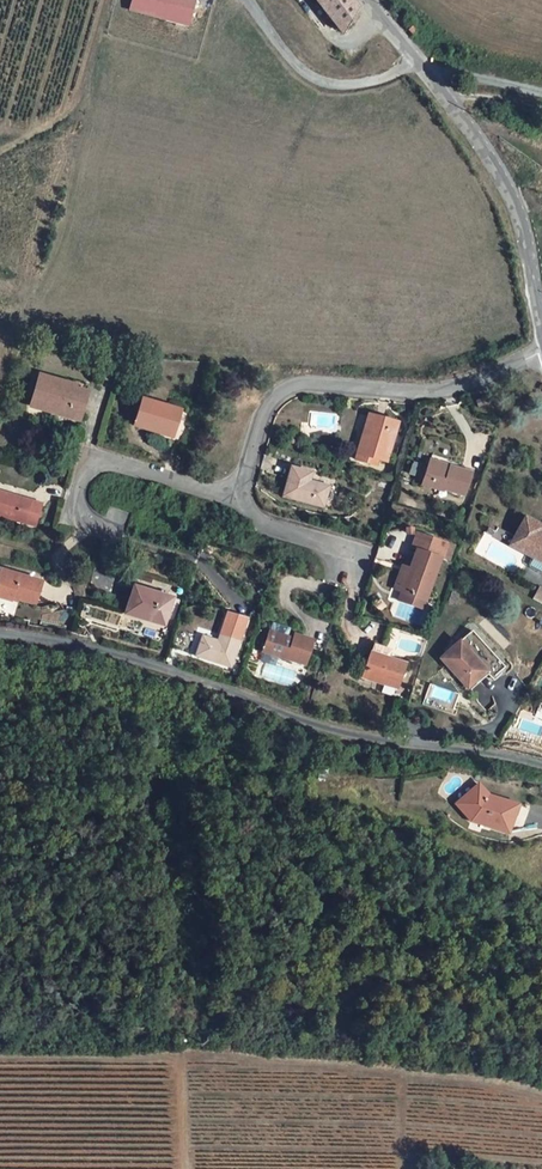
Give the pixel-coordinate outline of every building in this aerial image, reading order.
[(130,10),(188,25),(195,0),(133,0),(130,10)] [(342,33),(357,7),(352,0),(316,0),(342,33)] [(74,386),(39,375),(31,405),(51,411),(67,416),(79,419),(89,385),(75,382),(74,386)] [(488,396),(476,401),(478,407),(490,403),(488,396)] [(181,410),(142,399),(134,425),(156,432),(158,427),(174,433),(181,410)] [(67,416),(51,411),(50,415),(66,420),(67,416)] [(363,434),(369,436),(374,415),(369,414),(363,434)] [(387,462),(398,422),(374,415),(369,436),(363,434),(357,460),(377,465),(379,459),(387,462)] [(173,437),(174,433),(158,427),(156,432),(173,437)] [(449,470),(450,467),(430,461),(429,464),(449,470)] [(449,470),(429,464),(423,484),(443,490),(444,488),(464,495),(471,473),(450,467),(449,470)] [(291,468),(284,496),(324,506),(329,487),(313,482),(312,484),(309,483),(311,472),(291,468)] [(326,504),(332,506),(337,488),(331,487),(326,504)] [(36,525),(42,504),(0,492),(0,515),(36,525)] [(525,518),(511,545),(532,557),(528,564),(529,567),(541,573),(541,532),(539,531),(541,526),(525,518)] [(497,527),(493,537),(505,542),(509,532),(497,527)] [(495,531),(489,528),(486,533),(492,536),(495,531)] [(402,591),(426,599),(440,555),(445,542),(416,533),(411,548),(416,550),(410,568),(402,566),(394,588),(402,591)] [(440,555),(445,557),(450,544),(445,542),(440,555)] [(41,582),(0,570),(0,597),(11,601),(12,598),(35,604),(41,582)] [(173,598),(134,586),(126,613),(146,619),(147,615),(166,621),(168,616),(173,598)] [(423,608),(426,599),(402,591),(399,601),(423,608)] [(173,598),(168,616),(175,617),(180,601),(179,599),(173,598)] [(12,611),(14,602),(0,599),(0,608),(12,611)] [(214,643),(215,641),(203,637),(197,656),(231,666),(246,619),(227,613),(218,642),(218,643),(214,643)] [(166,621),(147,615),(146,619),(165,625),(166,621)] [(269,632),(287,637),(290,628),(272,623),(269,632)] [(471,630),(440,659),(468,688),(485,672),(488,674),(492,678),(505,667),(471,630)] [(287,638),(287,637),(269,632),(263,651),(306,665),(313,641),(294,634),(292,640),(287,638)] [(363,677),(397,689),(405,664),(388,659),(391,650),(374,645),(363,677)] [(488,674),(485,672),(468,688),(470,690),(488,674)] [(450,713),(457,693),(430,684),(423,703),(450,713)] [(488,795),(478,784),(457,803),(472,820),(509,832),(517,804),(488,795)]
